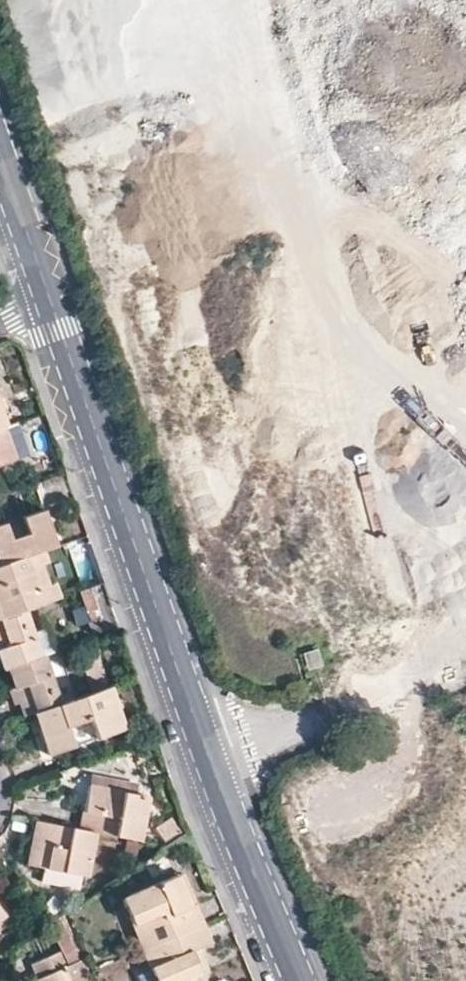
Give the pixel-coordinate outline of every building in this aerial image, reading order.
[(14,457),(4,423),(0,424),(0,463),(14,457)] [(41,548),(55,543),(42,507),(20,516),(24,533),(10,538),(4,522),(0,523),(0,564),(41,548)] [(87,579),(101,575),(86,532),(55,543),(60,556),(77,550),(87,579)] [(0,564),(0,616),(24,607),(41,601),(29,566),(38,562),(45,559),(41,548),(0,564)] [(41,601),(57,595),(53,582),(45,584),(38,562),(29,566),(41,601)] [(91,621),(101,617),(90,587),(80,591),(91,621)] [(0,616),(0,657),(4,668),(7,667),(40,655),(24,607),(0,616)] [(61,615),(66,630),(80,625),(75,610),(61,615)] [(88,622),(92,634),(105,630),(101,617),(91,621),(88,622)] [(24,714),(34,710),(59,702),(43,654),(40,655),(7,667),(13,684),(15,685),(22,701),(19,702),(24,714)] [(109,684),(98,655),(81,661),(92,690),(109,684)] [(59,702),(34,710),(49,751),(123,726),(110,683),(109,684),(92,690),(59,702)] [(15,685),(13,684),(10,687),(15,703),(19,702),(22,701),(15,685)] [(111,777),(109,788),(132,793),(134,783),(111,777)] [(87,784),(79,827),(98,831),(140,839),(149,796),(132,793),(109,788),(87,784)] [(79,827),(35,818),(27,865),(43,868),(82,874),(88,875),(98,831),(79,827)] [(157,831),(163,842),(181,831),(174,820),(157,831)] [(82,874),(43,868),(41,882),(79,889),(82,874)] [(182,874),(177,877),(189,906),(195,905),(182,874)] [(123,901),(142,949),(203,924),(195,905),(189,906),(177,877),(123,901)] [(14,917),(0,900),(0,911),(2,914),(0,916),(0,929),(14,917)] [(54,924),(65,948),(75,943),(64,920),(54,924)] [(155,980),(196,980),(193,975),(201,972),(193,951),(198,948),(211,943),(203,924),(142,949),(150,968),(155,980)] [(207,969),(198,948),(193,951),(201,972),(207,969)] [(33,964),(39,978),(34,980),(35,980),(73,980),(68,967),(71,966),(64,952),(33,964)] [(68,967),(73,980),(94,980),(86,961),(71,966),(68,967)] [(150,968),(136,974),(139,980),(155,980),(150,968)]
